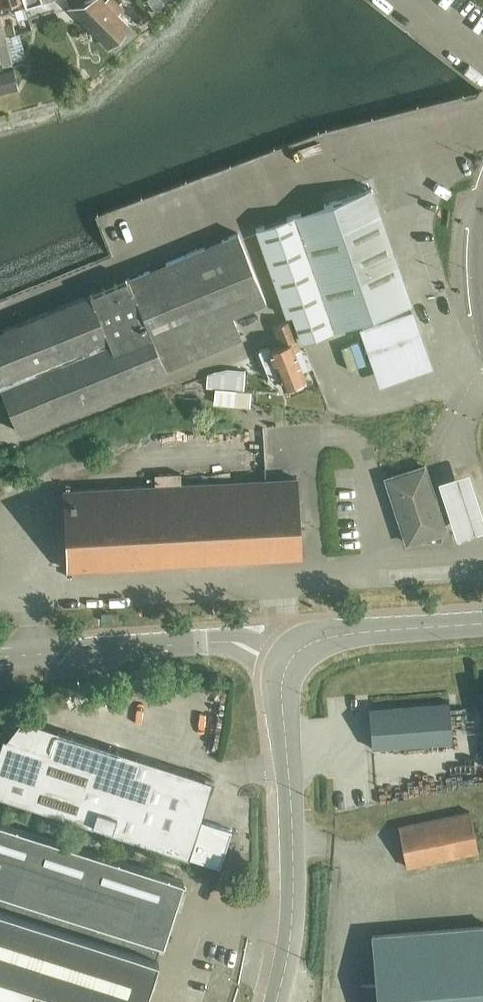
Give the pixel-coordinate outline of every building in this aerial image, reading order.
[(9,10),(6,1),(10,0),(0,0),(0,13),(9,10)] [(108,0),(104,0),(103,1),(102,0),(87,0),(67,8),(107,47),(128,25),(117,14),(121,10),(118,8),(108,0)] [(121,10),(124,6),(118,0),(108,0),(118,8),(121,10)] [(11,62),(4,31),(3,32),(0,20),(0,64),(11,62)] [(19,88),(14,67),(0,70),(0,93),(19,88)] [(396,362),(426,352),(409,303),(411,302),(371,187),(255,227),(285,315),(291,313),(300,341),(359,320),(378,376),(398,369),(396,362)] [(158,265),(196,357),(242,338),(232,314),(265,301),(237,232),(158,265)] [(118,389),(196,357),(158,265),(79,297),(118,389)] [(118,389),(79,297),(0,330),(0,388),(18,430),(118,389)] [(302,371),(308,368),(300,348),(288,320),(273,326),(281,344),(269,348),(268,345),(257,350),(269,377),(277,374),(282,386),(304,377),(302,371)] [(236,388),(244,389),(246,369),(227,368),(207,373),(206,386),(215,386),(214,401),(234,403),(236,388)] [(419,541),(435,540),(435,533),(445,530),(423,465),(385,477),(406,542),(418,538),(419,541)] [(456,538),(482,529),(482,518),(467,471),(437,481),(456,538)] [(63,490),(68,569),(300,557),(296,477),(63,490)] [(368,707),(372,747),(452,741),(449,701),(368,707)] [(0,742),(0,795),(202,861),(218,866),(230,829),(199,819),(212,780),(56,729),(49,752),(2,737),(0,742)] [(398,826),(406,866),(478,851),(470,811),(398,826)] [(18,1001),(30,1001),(35,986),(62,994),(59,1001),(77,1001),(78,999),(86,1001),(143,1001),(157,957),(155,956),(160,942),(162,942),(181,880),(0,823),(0,996),(18,1001)] [(372,935),(376,983),(361,984),(362,1001),(482,1001),(482,926),(372,935)]
